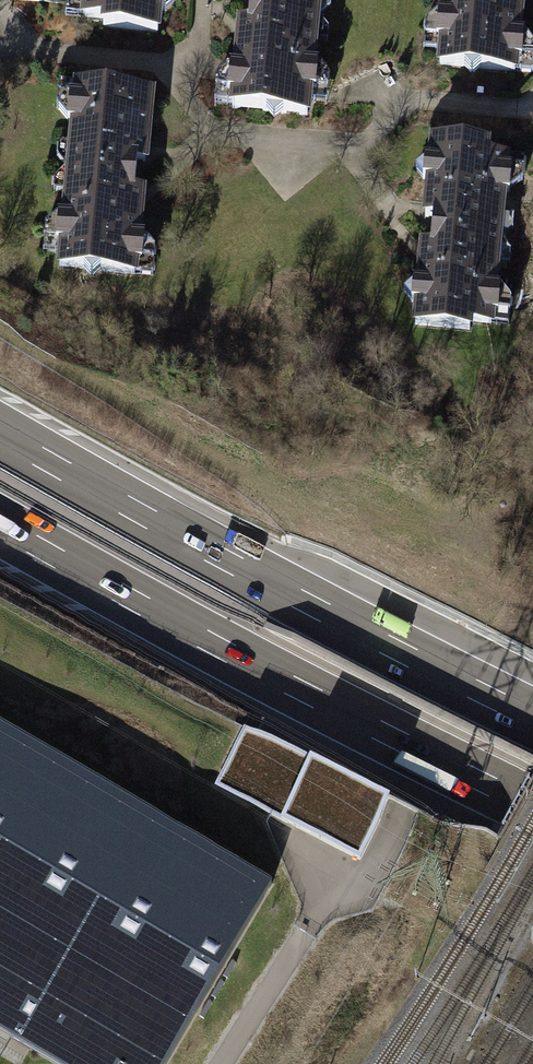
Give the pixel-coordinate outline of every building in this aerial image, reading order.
[(100,39),(184,42),(185,0),(102,0),(100,39)] [(232,24),(313,31),(316,0),(234,0),(232,24)] [(456,62),(532,65),(532,0),(458,0),(456,62)] [(232,24),(224,115),(305,122),(313,31),(232,24)] [(76,85),(68,169),(144,176),(152,92),(76,85)] [(432,219),(431,233),(499,239),(507,146),(432,139),(425,219),(432,219)] [(68,169),(59,267),(134,275),(144,176),(68,169)] [(422,246),(414,325),(490,332),(499,239),(431,233),(430,246),(422,246)] [(0,720),(0,1031),(58,1063),(164,1063),(273,876),(0,720)] [(389,801),(244,727),(215,785),(360,859),(389,801)]
